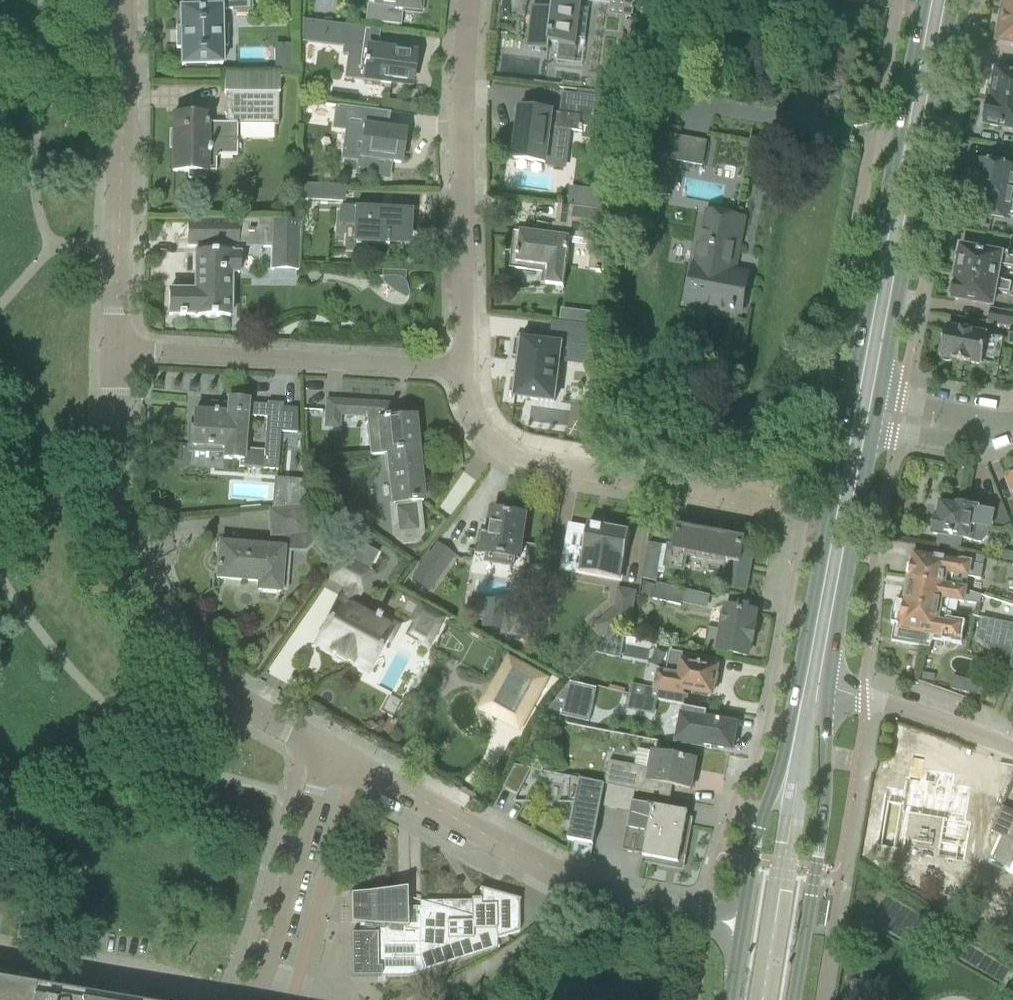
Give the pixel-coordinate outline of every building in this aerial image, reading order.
[(176,27),(176,49),(180,49),(181,68),(183,67),(185,67),(185,71),(204,70),(204,66),(220,66),(220,67),(221,67),(221,47),(227,47),(226,27),(221,27),(220,10),(228,10),(232,10),(249,10),(248,0),(199,0),(199,1),(190,1),(190,3),(191,3),(191,10),(181,10),(181,9),(179,9),(180,27),(176,27)] [(380,22),(400,25),(402,9),(419,11),(420,3),(421,0),(375,0),(375,6),(380,6),(378,22),(380,22)] [(527,46),(547,49),(548,49),(549,43),(576,46),(577,39),(585,40),(589,9),(580,8),(581,1),(610,4),(610,0),(553,0),(552,8),(532,5),(527,46)] [(1005,11),(1012,12),(1012,0),(1003,0),(1002,4),(1006,5),(1005,11)] [(378,22),(380,6),(375,6),(366,4),(364,20),(378,22)] [(998,25),(1002,25),(999,41),(1012,44),(1012,12),(1005,11),(1004,16),(1000,15),(998,25)] [(305,24),(303,38),(350,43),(352,29),(305,24)] [(299,43),(274,44),(275,71),(300,70),(299,43)] [(348,61),(346,78),(363,80),(390,83),(410,86),(413,55),(414,55),(414,54),(396,52),(386,50),(350,46),(348,61)] [(222,71),(222,91),(223,91),(277,92),(277,91),(278,91),(278,72),(222,71)] [(1012,103),(1012,75),(995,72),(993,83),(990,84),(988,99),(1012,103)] [(277,92),(223,91),(223,114),(225,114),(225,122),(206,122),(206,115),(172,115),(172,171),(187,171),(187,178),(206,178),(206,171),(216,171),(216,159),(216,157),(217,156),(218,155),(219,154),(220,154),(236,154),(236,122),(277,122),(277,92)] [(513,159),(533,161),(544,163),(549,128),(581,132),(582,127),(617,131),(621,100),(563,93),(561,114),(520,108),(519,110),(521,110),(515,158),(513,157),(513,159)] [(988,99),(986,109),(984,110),(982,119),(984,121),(983,125),(1003,128),(1012,130),(1012,103),(988,99)] [(338,106),(335,127),(348,129),(344,157),(360,160),(358,173),(387,177),(389,163),(400,164),(404,132),(385,129),(387,115),(390,115),(390,113),(338,106)] [(663,143),(657,174),(672,177),(675,162),(702,166),(705,151),(663,143)] [(966,196),(970,198),(969,202),(988,206),(987,216),(1006,220),(1010,220),(1011,219),(1012,219),(1012,169),(996,166),(976,163),(972,186),(968,187),(966,196)] [(300,201),(344,203),(344,187),(301,185),(300,201)] [(352,244),(367,245),(387,246),(388,241),(407,242),(408,211),(412,211),(412,210),(354,207),(354,206),(339,205),(337,224),(353,225),(352,244)] [(520,232),(516,264),(548,268),(546,283),(564,285),(570,236),(581,238),(588,239),(610,242),(614,212),(560,205),(558,224),(552,223),(552,226),(537,224),(535,234),(520,232)] [(686,303),(720,309),(740,313),(747,277),(727,273),(737,218),(708,212),(697,267),(693,267),(686,303)] [(263,233),(263,248),(271,248),(271,270),(299,270),(299,221),(187,220),(187,247),(195,247),(195,253),(194,292),(168,292),(168,316),(178,316),(178,318),(184,318),(184,316),(194,316),(194,318),(230,318),(230,274),(239,274),(239,255),(236,255),(236,248),(238,248),(238,233),(263,233)] [(956,274),(996,280),(999,267),(1012,270),(1012,257),(1009,257),(960,248),(958,259),(955,258),(953,270),(956,271),(956,274)] [(401,308),(402,291),(358,289),(359,276),(317,273),(315,301),(352,303),(351,333),(385,334),(385,326),(413,328),(414,309),(401,308)] [(996,280),(956,274),(954,285),(950,284),(948,296),(951,297),(951,299),(992,306),(994,292),(1010,295),(1012,283),(996,280)] [(404,291),(404,307),(415,307),(415,292),(404,291)] [(561,309),(560,322),(589,323),(589,310),(561,309)] [(1010,327),(1012,328),(1012,323),(1012,314),(990,309),(988,323),(1010,327)] [(514,340),(511,359),(519,360),(514,397),(523,398),(523,399),(554,403),(561,347),(598,352),(601,328),(552,322),(549,343),(521,340),(521,341),(514,340)] [(946,328),(943,346),(942,347),(941,348),(940,350),(939,352),(939,353),(939,355),(940,356),(940,357),(941,358),(941,359),(943,361),(944,361),(945,362),(947,362),(948,362),(950,362),(952,361),(969,365),(969,364),(982,366),(982,365),(998,368),(1003,339),(966,332),(946,328)] [(192,446),(224,447),(224,459),(239,460),(239,467),(277,469),(280,432),(282,404),(267,403),(267,404),(247,403),(247,401),(227,400),(227,404),(211,403),(210,412),(194,411),(193,429),(190,428),(190,441),(192,441),(192,446)] [(326,402),(325,429),(340,429),(341,420),(341,416),(341,410),(366,412),(366,417),(370,455),(387,453),(417,451),(417,448),(419,447),(418,434),(415,434),(413,417),(403,418),(402,412),(389,413),(388,405),(326,402)] [(417,451),(387,453),(395,534),(403,541),(414,540),(420,532),(417,503),(422,502),(417,451)] [(930,525),(930,526),(930,527),(930,528),(930,529),(930,530),(931,531),(933,531),(932,534),(952,538),(980,544),(981,544),(987,538),(989,530),(991,530),(999,532),(1011,527),(1010,523),(1002,504),(991,509),(990,513),(939,502),(936,519),(933,519),(932,520),(931,521),(931,522),(930,523),(930,524),(930,525)] [(276,540),(275,548),(217,544),(216,557),(218,557),(216,578),(258,582),(258,590),(280,592),(280,588),(283,588),(284,581),(281,580),(285,540),(307,538),(304,510),(268,513),(271,541),(276,540)] [(484,535),(481,552),(486,553),(484,565),(512,570),(514,557),(519,558),(519,557),(522,537),(519,537),(523,515),(492,510),(489,531),(484,530),(483,534),(484,535)] [(570,527),(565,554),(581,557),(578,574),(599,578),(620,582),(624,562),(624,560),(629,532),(628,532),(628,533),(589,525),(588,524),(587,530),(570,527)] [(723,586),(745,591),(753,549),(742,547),(743,541),(677,529),(674,548),(668,547),(665,567),(682,571),(686,554),(728,561),(723,586)] [(436,543),(412,579),(414,583),(426,591),(429,590),(453,554),(436,543)] [(641,578),(657,581),(663,546),(648,543),(641,578)] [(907,568),(906,573),(909,576),(908,582),(963,592),(965,592),(967,578),(980,580),(982,566),(971,565),(912,554),(910,565),(907,568)] [(340,556),(327,579),(345,589),(339,601),(349,607),(356,594),(359,596),(371,573),(340,556)] [(908,582),(904,605),(946,612),(948,602),(963,605),(963,604),(963,602),(979,605),(980,596),(965,592),(963,592),(908,582)] [(643,583),(640,596),(653,599),(656,586),(643,583)] [(656,586),(653,599),(680,605),(684,590),(656,584),(656,586)] [(614,611),(596,627),(606,640),(630,619),(635,593),(618,590),(614,611)] [(326,626),(316,643),(334,653),(336,657),(345,662),(349,661),(368,671),(385,639),(389,640),(395,629),(396,627),(398,625),(398,624),(372,610),(368,617),(365,615),(363,614),(361,613),(349,607),(339,601),(326,626)] [(414,624),(407,636),(428,647),(444,618),(419,605),(411,622),(414,624)] [(946,612),(904,605),(903,606),(900,609),(899,614),(901,617),(898,638),(926,643),(928,634),(957,639),(959,626),(944,624),(946,612)] [(720,640),(718,651),(728,652),(747,656),(750,642),(752,643),(755,627),(753,626),(755,613),(736,609),(726,607),(724,615),(724,618),(720,640)] [(1010,666),(1012,650),(1012,627),(981,621),(978,638),(991,648),(988,662),(1010,666)] [(664,692),(683,695),(684,690),(711,695),(713,685),(716,685),(718,673),(716,673),(718,661),(671,652),(667,674),(658,672),(654,690),(664,692)] [(507,661),(478,714),(518,735),(547,682),(507,661)] [(954,678),(952,690),(982,697),(985,685),(954,678)] [(570,683),(555,701),(564,703),(561,717),(588,723),(596,690),(570,683)] [(632,686),(630,695),(644,698),(660,701),(663,702),(666,702),(681,706),(683,695),(664,692),(654,690),(652,690),(632,686)] [(626,711),(657,717),(660,701),(644,698),(630,695),(626,711)] [(682,709),(676,742),(703,747),(704,745),(732,750),(737,725),(704,719),(705,714),(682,709)] [(650,769),(653,753),(638,751),(635,766),(650,769)] [(634,791),(670,797),(672,785),(689,788),(694,760),(653,753),(650,769),(635,766),(608,762),(604,784),(604,785),(607,785),(634,790),(634,791)] [(518,796),(531,770),(515,766),(503,789),(518,796)] [(885,789),(875,847),(903,852),(909,815),(940,821),(934,858),(962,863),(968,824),(965,823),(970,789),(952,786),(954,776),(926,771),(924,782),(906,779),(903,792),(885,789)] [(593,846),(604,785),(604,784),(569,777),(567,803),(575,804),(568,841),(593,846)] [(607,785),(603,807),(629,812),(622,852),(647,856),(676,861),(687,800),(670,797),(634,791),(634,790),(607,785)] [(991,862),(1009,869),(1012,859),(1012,841),(1002,836),(991,862)] [(407,889),(348,896),(348,925),(359,925),(359,935),(351,935),(351,978),(409,977),(496,949),(496,940),(519,933),(519,923),(513,923),(513,910),(518,910),(518,902),(520,902),(520,900),(479,889),(478,891),(480,891),(480,900),(479,900),(479,907),(472,907),(471,900),(470,900),(470,901),(419,902),(419,909),(403,909),(403,897),(403,891),(407,891),(407,889)] [(0,981),(0,999),(108,999),(0,981)] [(637,993),(575,983),(547,999),(636,999),(637,993)]
